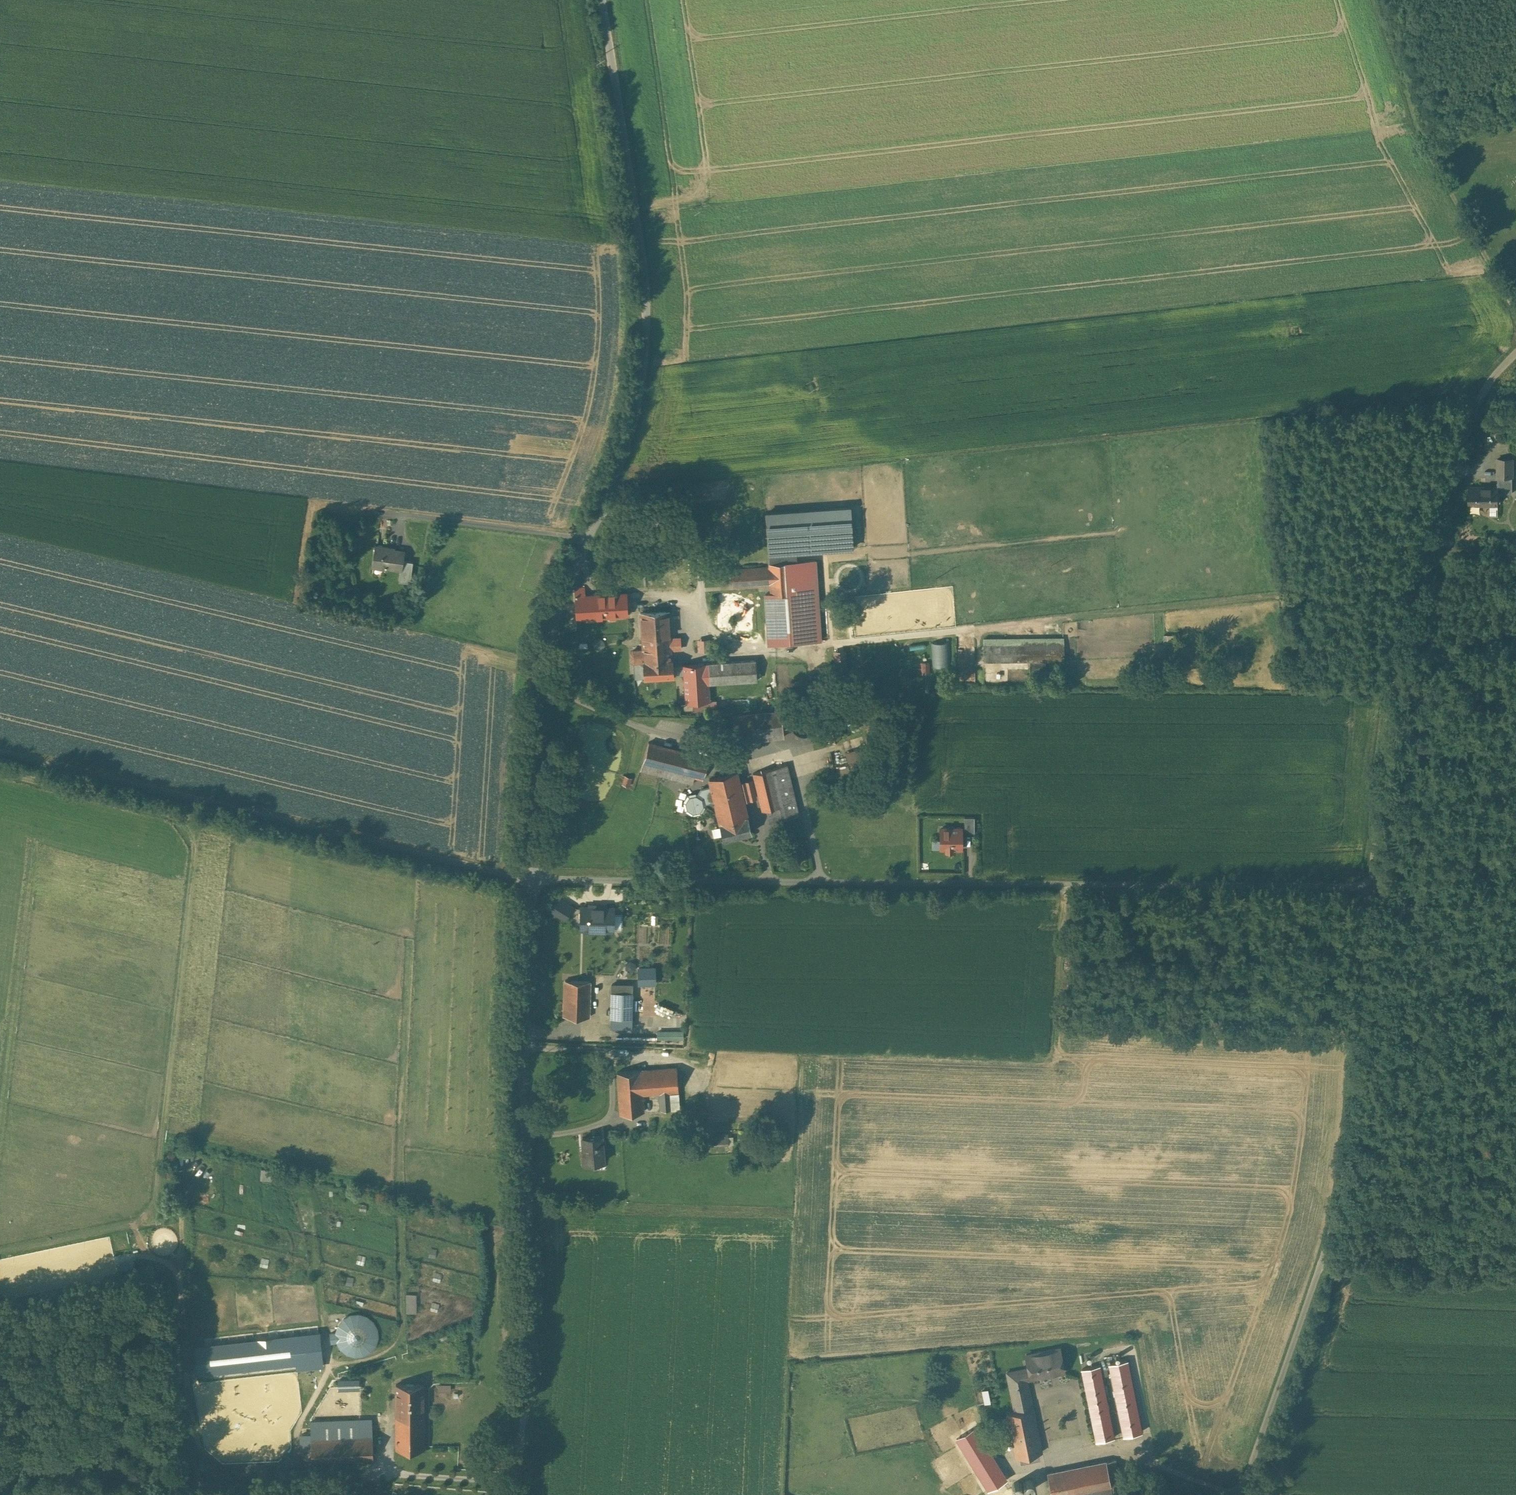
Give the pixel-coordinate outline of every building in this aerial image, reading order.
[(1513,458),(1498,458),(1498,486),(1498,492),(1512,492),(1513,458)] [(1498,486),(1469,486),(1469,503),(1498,504),(1498,492),(1498,486)] [(854,505),(767,508),(769,556),(796,555),(796,549),(856,547),(854,505)] [(364,542),(361,570),(391,573),(389,583),(403,585),(407,559),(396,557),(398,546),(364,542)] [(817,565),(735,567),(736,589),(769,588),(770,643),(818,642),(817,565)] [(629,633),(627,592),(585,594),(585,587),(575,587),(576,617),(595,616),(596,635),(629,633)] [(668,611),(640,612),(643,649),(633,650),(631,651),(632,660),(634,662),(643,661),(644,677),(674,675),(673,658),(671,658),(671,648),(681,648),(680,637),(670,637),(668,611)] [(600,637),(595,638),(593,642),(594,646),(597,649),(602,648),(604,644),(604,640),(600,637)] [(1054,666),(1054,639),(972,638),(972,665),(1054,666)] [(709,639),(699,640),(699,650),(709,649),(709,639)] [(952,666),(950,639),(932,640),(933,667),(952,666)] [(757,679),(756,660),(684,664),(686,701),(694,700),(694,708),(716,707),(715,700),(709,700),(708,682),(757,679)] [(929,672),(929,660),(919,660),(918,672),(929,672)] [(780,710),(730,716),(733,742),(783,736),(780,710)] [(697,753),(637,740),(632,766),(692,779),(697,753)] [(720,822),(747,816),(744,802),(760,799),(765,823),(799,816),(789,764),(753,772),(754,777),(741,780),(738,771),(710,777),(711,785),(698,792),(688,793),(683,800),(690,811),(703,810),(707,802),(715,801),(720,822)] [(622,783),(630,785),(632,776),(624,774),(622,783)] [(750,833),(747,816),(720,822),(723,838),(750,833)] [(974,816),(964,816),(965,831),(974,831),(974,816)] [(962,826),(939,825),(939,849),(962,849),(962,826)] [(563,918),(572,904),(555,893),(546,907),(563,918)] [(575,927),(621,929),(621,910),(614,910),(614,905),(576,903),(575,927)] [(605,964),(605,931),(576,931),(576,964),(605,964)] [(640,986),(661,984),(661,977),(665,976),(664,964),(639,966),(640,986)] [(582,981),(552,981),(553,1018),(582,1018),(582,981)] [(623,990),(601,991),(602,1017),(624,1017),(623,990)] [(658,1029),(658,1036),(685,1037),(685,1029),(658,1029)] [(680,1092),(679,1067),(615,1071),(618,1114),(646,1113),(645,1094),(680,1092)] [(594,1163),(593,1134),(571,1135),(572,1163),(594,1163)] [(417,1311),(417,1292),(406,1292),(406,1311),(417,1311)] [(328,1330),(329,1340),(337,1339),(338,1349),(353,1353),(371,1351),(376,1334),(374,1316),(357,1311),(340,1313),(335,1329),(328,1330)] [(294,1363),(294,1368),(321,1365),(318,1330),(191,1342),(194,1372),(294,1363)] [(1065,1373),(1061,1346),(1026,1352),(1030,1379),(1065,1373)] [(1128,1359),(1108,1363),(1124,1436),(1143,1432),(1128,1359)] [(1100,1364),(1081,1368),(1096,1441),(1115,1437),(1100,1364)] [(1016,1457),(1042,1452),(1025,1367),(1005,1371),(1013,1412),(1007,1413),(1016,1457)] [(359,1387),(358,1376),(336,1377),(337,1388),(359,1387)] [(451,1390),(450,1382),(438,1382),(439,1390),(451,1390)] [(416,1450),(416,1384),(385,1385),(385,1450),(416,1450)] [(982,1388),(985,1402),(991,1401),(987,1387),(982,1388)] [(366,1466),(365,1419),(303,1419),(303,1467),(366,1466)] [(975,1427),(956,1439),(988,1490),(1007,1478),(975,1427)] [(1105,1460),(1047,1471),(1052,1494),(1062,1494),(1110,1485),(1105,1460)]
